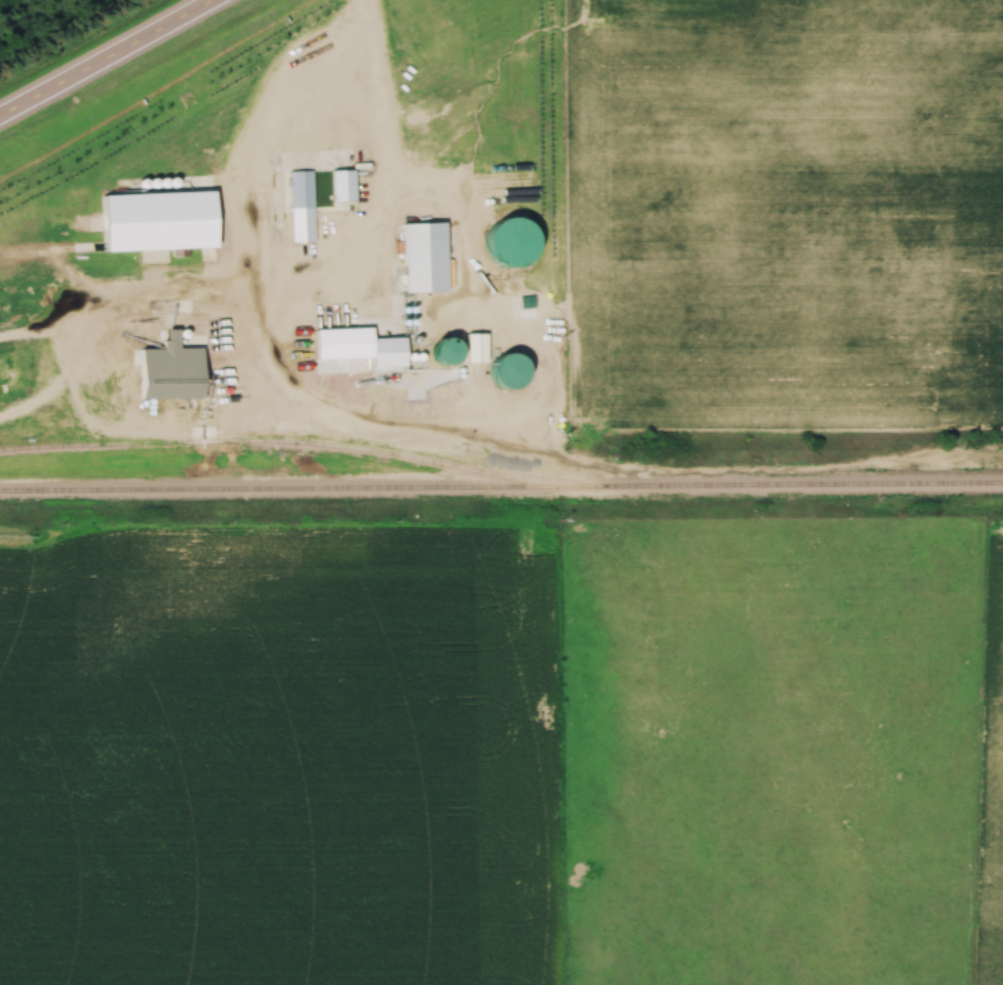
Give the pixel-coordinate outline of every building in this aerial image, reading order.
[(351,172),(326,172),(326,203),(358,203),(358,187),(351,187),(351,172)] [(285,173),(285,210),(310,210),(310,173),(285,173)] [(194,189),(211,189),(211,179),(194,179),(194,189)] [(525,223),(484,222),(483,268),(524,269),(525,223)] [(398,295),(441,294),(439,225),(396,226),(398,295)] [(130,400),(189,401),(190,383),(196,383),(196,350),(173,349),(173,342),(156,342),(156,351),(132,351),(130,400)] [(457,344),(426,345),(427,364),(458,363),(457,344)] [(513,390),(513,358),(483,358),(483,390),(513,390)]
